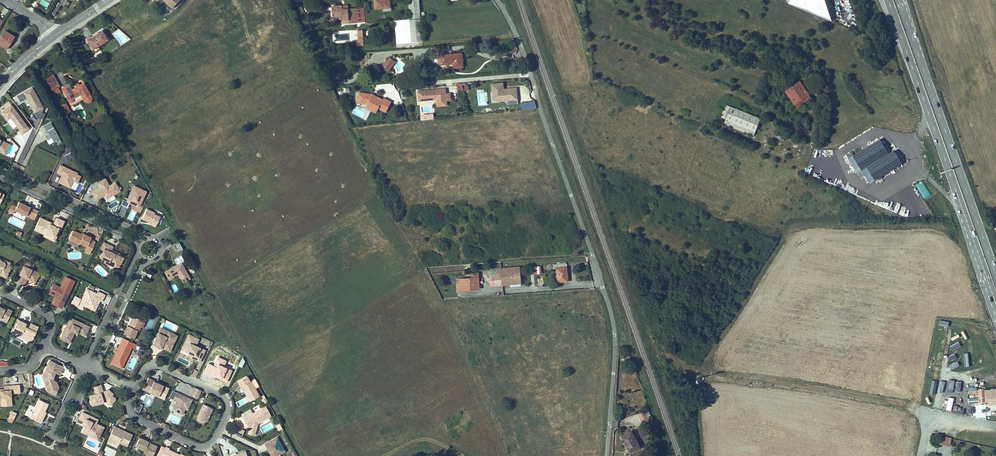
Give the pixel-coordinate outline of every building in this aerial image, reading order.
[(182,0),(180,0),(172,8),(174,9),(182,0)] [(184,1),(183,0),(182,0),(174,9),(175,10),(184,1)] [(375,8),(383,8),(390,7),(390,0),(375,0),(375,8)] [(410,19),(420,18),(419,6),(419,0),(408,0),(410,19)] [(314,11),(311,3),(304,6),(308,14),(314,11)] [(332,17),(342,17),(343,24),(365,22),(364,7),(348,9),(342,9),(342,6),(331,6),(332,17)] [(412,42),(422,41),(420,18),(410,19),(412,42)] [(90,37),(86,40),(94,52),(99,49),(98,46),(108,40),(102,30),(95,35),(91,38),(90,37)] [(6,48),(13,36),(4,31),(0,37),(0,44),(6,48)] [(363,45),(363,35),(358,36),(358,41),(355,41),(355,46),(363,45)] [(15,37),(13,36),(6,48),(7,49),(15,37)] [(441,55),(441,56),(441,63),(441,64),(453,63),(453,67),(463,67),(462,53),(441,55)] [(386,63),(385,62),(382,66),(388,71),(395,62),(390,58),(386,63)] [(52,90),(58,87),(59,86),(53,75),(45,78),(52,90)] [(786,91),(795,104),(809,94),(804,88),(800,81),(786,91)] [(83,83),(79,85),(76,87),(72,89),(69,85),(62,89),(68,101),(69,101),(70,102),(71,102),(72,102),(73,101),(73,100),(73,99),(73,98),(80,94),(83,100),(84,101),(85,102),(86,102),(87,103),(89,103),(90,102),(91,101),(91,100),(92,99),(91,97),(83,83)] [(503,83),(491,83),(492,102),(507,102),(507,105),(518,104),(517,88),(503,88),(503,83)] [(464,91),(469,90),(468,85),(457,87),(459,97),(465,96),(464,91)] [(27,99),(34,113),(43,109),(33,87),(16,96),(20,102),(27,99)] [(446,88),(416,91),(417,104),(435,102),(436,107),(447,106),(447,101),(451,101),(451,93),(446,93),(446,88)] [(358,92),(356,103),(366,105),(365,109),(376,114),(378,110),(380,110),(387,113),(392,101),(386,99),(381,98),(372,94),(358,92)] [(811,97),(809,94),(795,104),(797,107),(811,97)] [(521,110),(536,109),(535,101),(520,102),(521,110)] [(67,118),(69,117),(70,116),(68,113),(70,112),(65,103),(60,105),(67,118)] [(0,112),(0,114),(7,123),(3,126),(9,134),(17,128),(22,134),(29,129),(11,104),(0,112)] [(760,118),(726,105),(721,117),(726,119),(724,124),(735,128),(753,136),(760,118)] [(55,141),(57,145),(62,143),(51,122),(44,126),(47,133),(44,135),(49,144),(55,141)] [(854,155),(852,153),(847,156),(857,172),(861,170),(869,183),(877,178),(878,180),(882,177),(881,176),(901,163),(894,150),(889,153),(880,139),(854,155)] [(11,144),(0,140),(0,153),(6,155),(11,144)] [(6,155),(13,158),(18,145),(12,143),(6,155)] [(72,152),(64,155),(67,161),(75,158),(72,152)] [(61,176),(58,183),(75,191),(82,175),(60,165),(56,173),(61,176)] [(97,182),(99,188),(91,192),(96,201),(105,197),(106,199),(121,192),(116,182),(109,185),(106,178),(97,182)] [(140,208),(147,191),(133,186),(128,199),(124,197),(121,205),(127,208),(129,204),(140,208)] [(35,210),(20,203),(17,209),(16,212),(27,217),(28,215),(32,217),(35,210)] [(141,221),(156,227),(161,215),(146,209),(141,221)] [(37,229),(41,231),(40,233),(45,236),(46,234),(55,238),(58,233),(60,234),(65,223),(58,219),(55,225),(41,219),(37,229)] [(74,232),(70,241),(81,246),(81,245),(89,248),(92,241),(93,239),(85,235),(85,237),(82,236),(74,232)] [(56,243),(60,234),(58,233),(55,238),(46,234),(45,236),(45,237),(56,243)] [(89,248),(94,250),(97,243),(92,241),(89,248)] [(102,251),(103,252),(100,258),(107,261),(110,263),(109,266),(114,268),(115,265),(118,263),(122,265),(124,259),(121,257),(119,258),(116,257),(117,255),(114,254),(113,255),(111,254),(112,251),(114,248),(105,244),(102,251)] [(182,284),(191,279),(180,256),(174,259),(177,265),(164,271),(168,281),(178,276),(182,284)] [(5,263),(1,261),(0,260),(0,274),(1,276),(4,275),(8,277),(11,271),(9,267),(6,265),(5,263)] [(17,282),(23,285),(26,279),(28,280),(36,283),(38,277),(31,273),(33,270),(29,268),(31,264),(26,262),(24,266),(17,282)] [(568,281),(566,263),(553,265),(553,268),(557,268),(558,282),(568,281)] [(501,273),(503,285),(513,284),(513,281),(521,281),(519,267),(511,268),(511,272),(501,273)] [(148,269),(144,281),(149,282),(153,271),(148,269)] [(457,290),(471,289),(471,288),(479,287),(478,273),(472,274),(472,278),(456,279),(457,290)] [(493,281),(490,281),(490,286),(503,285),(501,273),(492,274),(490,274),(490,277),(493,277),(493,281)] [(65,302),(75,281),(67,277),(61,288),(58,287),(54,296),(57,297),(54,304),(57,306),(60,300),(65,302)] [(98,294),(88,289),(82,301),(86,303),(84,306),(95,311),(98,305),(98,303),(99,301),(102,302),(105,295),(98,292),(98,294)] [(60,300),(57,306),(62,308),(65,302),(60,300)] [(2,319),(3,317),(10,320),(14,312),(6,309),(5,310),(1,309),(0,308),(0,319),(2,319)] [(128,327),(124,334),(135,339),(138,331),(140,332),(142,328),(139,327),(142,321),(134,317),(129,327),(128,327)] [(75,334),(76,332),(78,333),(85,337),(90,328),(70,318),(62,337),(71,341),(75,334)] [(20,320),(14,332),(22,336),(21,338),(26,340),(27,338),(33,341),(34,339),(33,337),(36,336),(39,328),(32,325),(30,327),(29,329),(26,328),(27,326),(28,324),(20,320)] [(162,329),(159,334),(172,340),(174,335),(162,329)] [(942,331),(938,335),(945,342),(949,338),(942,331)] [(162,349),(163,347),(171,351),(176,342),(159,334),(154,345),(162,349)] [(199,340),(189,336),(183,350),(188,352),(189,350),(192,351),(191,354),(197,357),(195,360),(200,362),(206,351),(196,346),(199,340)] [(938,337),(935,340),(943,347),(945,344),(938,337)] [(122,343),(112,364),(123,370),(127,361),(125,360),(129,352),(131,353),(133,348),(122,343)] [(50,386),(47,387),(49,392),(56,396),(60,388),(58,383),(56,382),(55,382),(54,381),(54,380),(53,379),(53,378),(56,373),(59,374),(59,375),(61,374),(62,374),(62,373),(62,372),(63,370),(63,368),(52,362),(44,378),(52,381),(50,386)] [(932,365),(930,370),(939,373),(941,368),(932,365)] [(930,372),(927,383),(936,385),(940,375),(930,372)] [(249,382),(246,377),(237,382),(241,387),(242,386),(251,401),(259,396),(255,389),(251,382),(251,381),(249,382)] [(159,398),(164,385),(147,379),(139,403),(150,407),(154,396),(159,398)] [(251,382),(255,389),(259,387),(255,380),(251,382)] [(4,397),(5,408),(14,407),(13,395),(22,395),(21,386),(12,387),(12,391),(2,392),(2,391),(0,391),(0,397),(4,397)] [(190,397),(198,399),(201,390),(193,387),(190,397)] [(995,403),(995,388),(984,389),(984,390),(980,390),(981,400),(985,400),(985,404),(995,403)] [(98,395),(91,398),(94,407),(98,405),(98,404),(101,403),(101,405),(105,403),(105,402),(106,402),(107,403),(111,402),(114,404),(117,401),(117,398),(115,396),(115,395),(111,391),(107,394),(106,395),(105,394),(104,390),(97,392),(98,395)] [(188,408),(192,400),(176,393),(173,400),(177,402),(173,410),(183,415),(185,409),(186,407),(188,408)] [(42,399),(32,419),(43,424),(45,419),(43,418),(46,413),(51,403),(42,399)] [(931,407),(933,401),(924,399),(922,405),(931,407)] [(207,422),(213,408),(204,404),(198,417),(207,422)] [(251,410),(243,415),(245,419),(244,419),(246,424),(250,423),(251,425),(249,430),(248,434),(255,436),(258,424),(267,419),(262,410),(253,414),(251,410)] [(645,412),(648,418),(641,421),(643,425),(649,423),(652,422),(648,411),(645,412)] [(639,414),(641,421),(648,418),(645,412),(639,414)] [(84,426),(86,427),(83,433),(92,437),(94,434),(101,437),(105,428),(98,424),(93,422),(94,418),(83,413),(80,420),(85,423),(84,426)] [(134,435),(126,431),(125,433),(122,431),(123,430),(115,426),(110,437),(114,439),(115,443),(119,445),(120,442),(128,446),(134,435)] [(235,434),(241,437),(245,431),(238,428),(235,434)] [(622,436),(627,445),(628,445),(632,451),(640,447),(631,431),(622,436)] [(943,436),(941,445),(950,447),(952,438),(943,436)] [(146,452),(154,455),(155,455),(159,447),(150,443),(150,442),(141,438),(137,447),(146,451),(146,452)] [(271,455),(274,455),(275,455),(280,453),(281,455),(285,452),(278,438),(265,445),(271,455)] [(641,448),(640,447),(632,451),(628,445),(627,445),(631,453),(641,448)] [(167,447),(163,455),(183,455),(171,450),(171,449),(167,447)]
